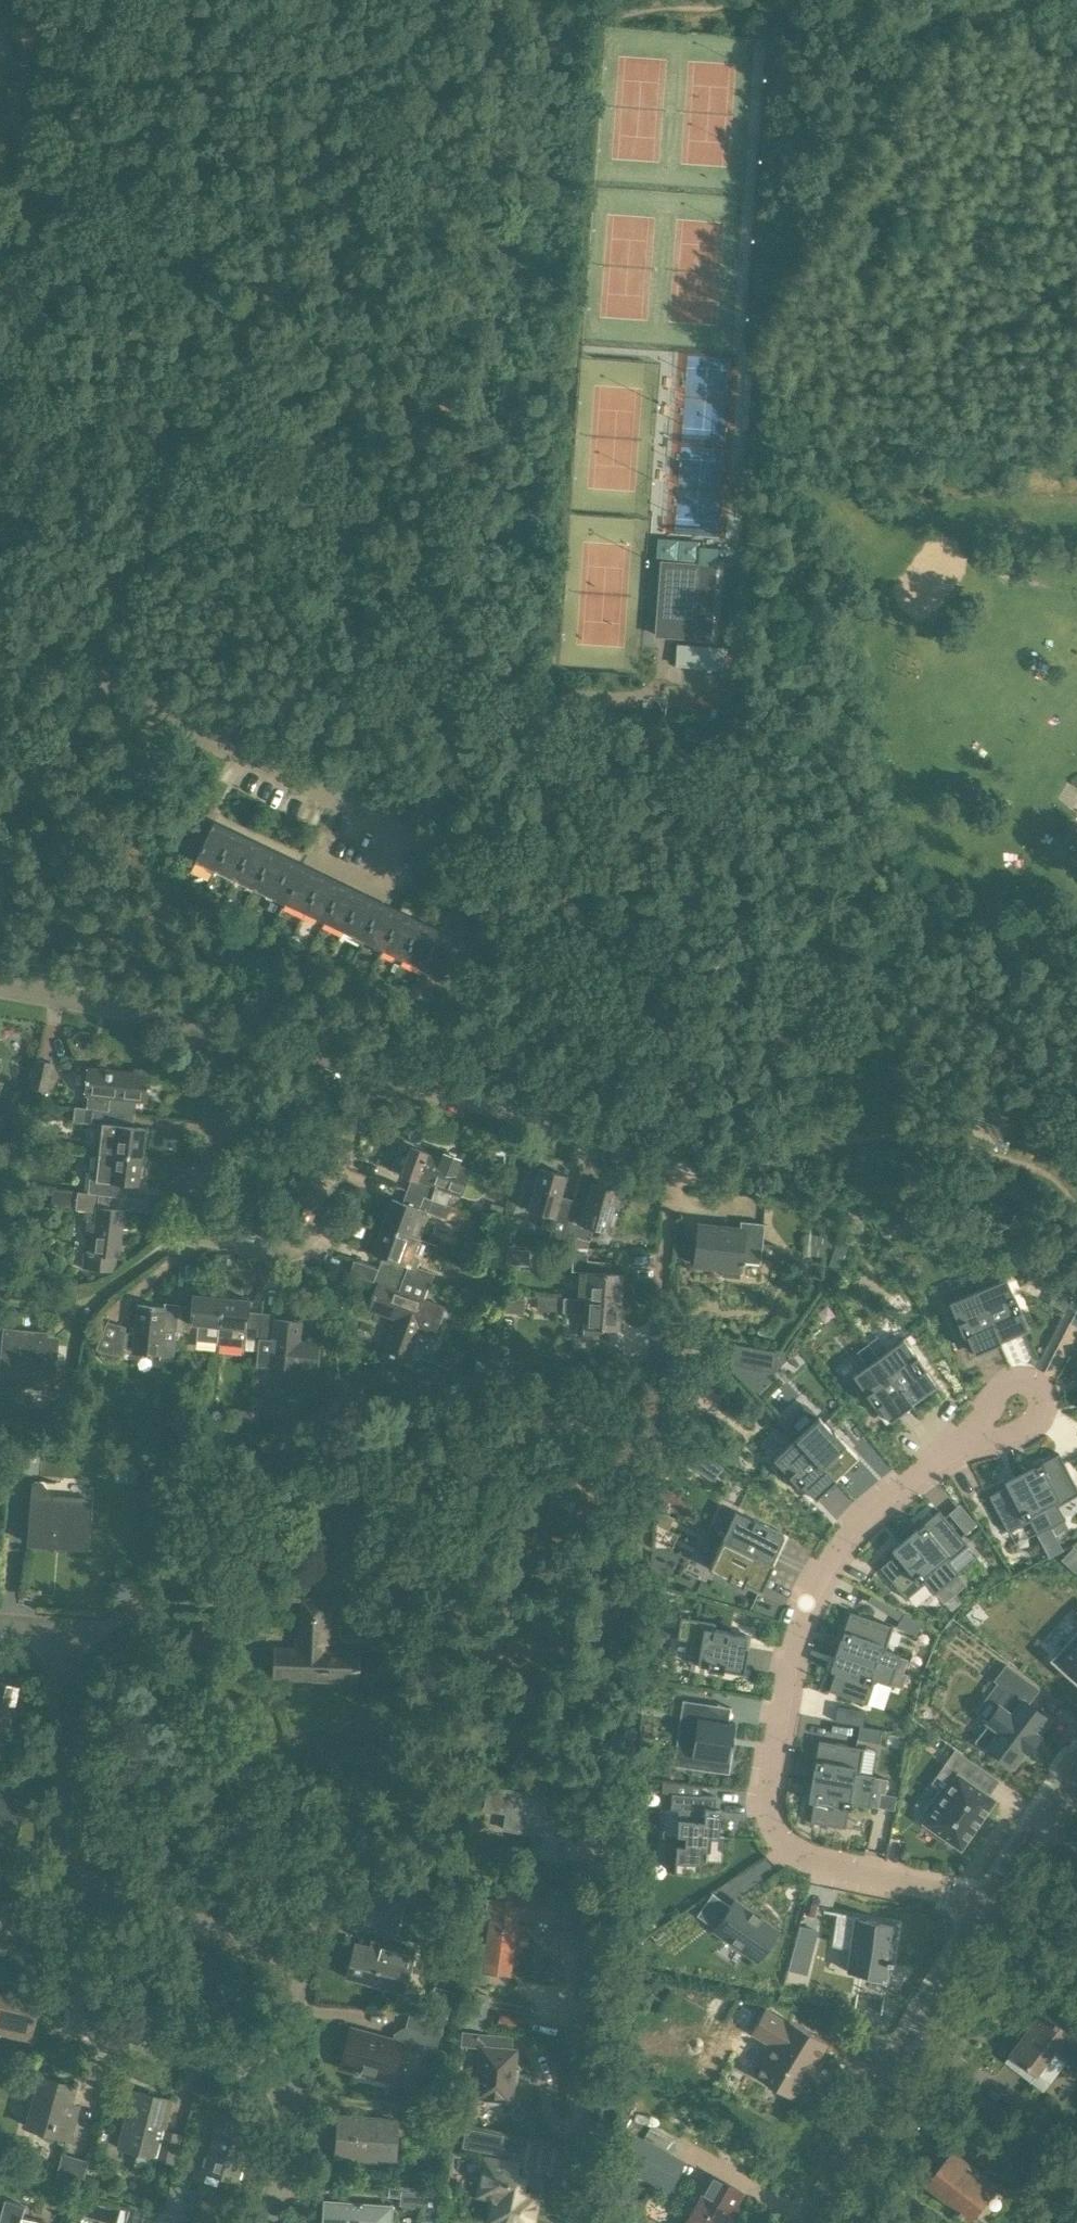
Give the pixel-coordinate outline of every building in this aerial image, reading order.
[(626,621),(627,542),(585,541),(584,610),(588,610),(588,621),(626,621)] [(710,641),(715,567),(663,563),(659,638),(710,641)] [(722,667),(724,647),(678,644),(676,664),(722,667)] [(440,978),(456,944),(210,825),(193,858),(440,978)] [(185,827),(176,845),(189,851),(198,834),(185,827)] [(217,902),(220,895),(209,889),(206,897),(217,902)] [(406,998),(428,1009),(435,995),(413,984),(406,998)] [(45,1091),(52,1063),(37,1059),(30,1088),(45,1091)] [(134,1073),(87,1068),(84,1095),(95,1096),(94,1102),(109,1104),(108,1110),(108,1111),(135,1114),(136,1101),(147,1102),(151,1070),(135,1068),(134,1073)] [(141,1157),(144,1127),(134,1126),(135,1114),(108,1111),(108,1110),(96,1109),(94,1123),(102,1124),(99,1152),(141,1157)] [(493,1144),(489,1142),(487,1151),(495,1153),(498,1145),(493,1144)] [(440,1159),(433,1156),(433,1155),(411,1147),(401,1174),(411,1177),(406,1191),(446,1205),(451,1192),(460,1195),(460,1194),(468,1196),(469,1197),(471,1197),(473,1197),(476,1196),(478,1195),(480,1194),(481,1192),(482,1191),(483,1189),(484,1188),(484,1186),(484,1184),(484,1183),(483,1181),(483,1179),(482,1178),(481,1177),(480,1176),(478,1175),(477,1174),(469,1171),(470,1169),(457,1164),(459,1158),(443,1152),(440,1159)] [(141,1157),(99,1152),(98,1154),(95,1154),(93,1170),(90,1170),(88,1192),(88,1193),(125,1196),(126,1183),(138,1184),(141,1157)] [(560,1238),(569,1205),(568,1205),(556,1201),(564,1174),(537,1166),(525,1209),(541,1213),(538,1226),(548,1229),(544,1242),(556,1245),(558,1238),(560,1238)] [(569,1205),(560,1238),(575,1243),(577,1237),(590,1241),(594,1227),(605,1230),(607,1224),(613,1226),(617,1213),(610,1211),(617,1189),(590,1181),(584,1203),(570,1199),(568,1205),(569,1205)] [(120,1257),(125,1209),(123,1209),(125,1196),(88,1193),(88,1192),(77,1191),(53,1189),(52,1204),(76,1206),(75,1209),(96,1211),(95,1220),(89,1219),(87,1233),(94,1233),(92,1253),(85,1252),(84,1268),(109,1270),(110,1256),(120,1257)] [(392,1198),(381,1226),(418,1240),(428,1212),(446,1219),(451,1207),(446,1205),(406,1191),(402,1202),(392,1198)] [(492,1204),(487,1220),(504,1226),(506,1208),(492,1204)] [(761,1264),(764,1222),(740,1220),(739,1228),(697,1224),(693,1263),(722,1265),(721,1277),(740,1278),(741,1264),(745,1265),(745,1263),(761,1264)] [(429,1287),(434,1273),(417,1266),(419,1260),(417,1256),(413,1254),(418,1240),(381,1226),(371,1253),(382,1257),(377,1270),(427,1288),(427,1286),(429,1287)] [(832,1245),(833,1237),(804,1234),(803,1243),(814,1244),(813,1255),(823,1256),(825,1244),(832,1245)] [(575,1243),(574,1247),(589,1247),(590,1241),(577,1237),(575,1243)] [(530,1250),(507,1248),(506,1264),(529,1265),(530,1250)] [(620,1299),(622,1272),(609,1271),(610,1260),(586,1259),(587,1251),(572,1250),(570,1270),(586,1271),(584,1297),(620,1299)] [(839,1268),(845,1253),(837,1250),(831,1265),(839,1268)] [(432,1338),(443,1306),(423,1299),(427,1288),(377,1270),(373,1281),(377,1283),(367,1309),(394,1318),(382,1350),(408,1360),(418,1333),(432,1338)] [(1006,1278),(977,1290),(991,1323),(997,1338),(998,1341),(999,1342),(1000,1342),(999,1341),(999,1339),(1024,1328),(1025,1330),(1027,1329),(1026,1326),(1021,1315),(1023,1314),(1020,1307),(1019,1307),(1015,1297),(1014,1297),(1006,1278)] [(1061,1280),(1048,1303),(1064,1312),(1076,1288),(1061,1280)] [(27,1299),(29,1288),(7,1283),(4,1295),(27,1299)] [(977,1290),(948,1302),(956,1321),(960,1332),(963,1339),(964,1338),(963,1335),(965,1334),(971,1348),(973,1352),(973,1353),(999,1342),(998,1341),(997,1338),(991,1323),(977,1290)] [(218,1341),(222,1296),(193,1293),(192,1306),(179,1304),(177,1331),(189,1332),(190,1322),(199,1323),(197,1339),(218,1341)] [(607,1337),(607,1326),(618,1327),(620,1299),(584,1297),(564,1295),(563,1309),(584,1311),(582,1335),(607,1337)] [(260,1338),(262,1313),(249,1311),(251,1298),(222,1296),(218,1341),(246,1344),(246,1337),(260,1338)] [(525,1299),(506,1297),(504,1313),(524,1314),(525,1299)] [(177,1331),(179,1304),(165,1303),(165,1307),(137,1304),(135,1332),(125,1332),(126,1326),(107,1321),(97,1348),(109,1353),(124,1354),(124,1345),(133,1346),(133,1350),(160,1353),(162,1329),(177,1331)] [(317,1371),(319,1342),(300,1340),(302,1320),(274,1318),(274,1314),(262,1313),(260,1338),(257,1365),(317,1371)] [(45,1338),(46,1333),(6,1329),(0,1387),(20,1389),(21,1383),(52,1386),(55,1349),(43,1348),(44,1338),(45,1338)] [(903,1339),(878,1357),(899,1386),(911,1403),(911,1402),(910,1400),(934,1383),(926,1371),(927,1370),(923,1364),(916,1355),(915,1356),(903,1339)] [(733,1343),(730,1363),(748,1366),(751,1346),(733,1343)] [(878,1357),(852,1375),(864,1392),(871,1402),(875,1408),(876,1407),(874,1404),(876,1403),(888,1419),(911,1403),(899,1386),(878,1357)] [(328,1408),(339,1406),(336,1388),(325,1390),(328,1408)] [(259,1422),(262,1399),(249,1397),(247,1410),(235,1409),(234,1419),(259,1422)] [(161,1410),(149,1411),(149,1421),(162,1420),(161,1410)] [(818,1416),(796,1438),(820,1464),(833,1477),(833,1476),(855,1455),(845,1445),(847,1444),(841,1438),(833,1430),(832,1431),(818,1416)] [(796,1438),(773,1459),(787,1474),(795,1482),(794,1483),(800,1488),(801,1487),(798,1484),(800,1483),(814,1497),(835,1478),(833,1476),(833,1477),(820,1464),(796,1438)] [(12,1461),(27,1463),(29,1447),(14,1446),(12,1461)] [(697,1448),(687,1462),(696,1469),(706,1454),(697,1448)] [(1022,1472),(1025,1477),(1055,1534),(1068,1527),(1064,1520),(1065,1519),(1058,1505),(1076,1495),(1076,1488),(1059,1453),(1041,1462),(1041,1461),(1034,1465),(1034,1466),(1022,1472)] [(1006,1486),(989,1496),(1007,1532),(1029,1521),(1036,1534),(1037,1533),(1049,1556),(1063,1549),(1055,1534),(1025,1477),(1022,1472),(1004,1481),(1006,1486)] [(85,1547),(89,1499),(32,1494),(28,1542),(85,1547)] [(917,1528),(907,1536),(955,1593),(966,1584),(958,1574),(959,1573),(949,1561),(968,1545),(939,1510),(924,1522),(923,1522),(917,1527),(917,1528)] [(657,1511),(656,1525),(668,1531),(673,1518),(657,1511)] [(735,1512),(721,1540),(754,1554),(770,1562),(782,1537),(784,1538),(785,1536),(782,1534),(770,1529),(771,1527),(764,1524),(754,1519),(753,1521),(735,1512)] [(895,1554),(879,1567),(906,1598),(925,1582),(934,1594),(936,1593),(944,1603),(944,1602),(954,1594),(955,1593),(907,1536),(891,1550),(895,1554)] [(721,1540),(708,1568),(727,1577),(726,1577),(737,1582),(743,1586),(744,1584),(741,1582),(742,1580),(756,1587),(760,1589),(773,1563),(772,1563),(770,1562),(754,1554),(721,1540)] [(1062,1561),(1075,1573),(1076,1570),(1076,1551),(1073,1547),(1062,1561)] [(327,1650),(329,1599),(301,1598),(299,1648),(274,1647),(272,1676),(357,1680),(358,1651),(327,1650)] [(841,1637),(836,1650),(842,1652),(903,1673),(903,1672),(907,1659),(900,1656),(900,1654),(885,1649),(893,1627),(850,1611),(843,1630),(843,1629),(840,1637),(841,1637)] [(681,1617),(677,1638),(692,1640),(688,1661),(706,1665),(706,1667),(719,1670),(726,1671),(726,1669),(722,1669),(723,1668),(739,1670),(743,1671),(743,1669),(747,1645),(744,1644),(746,1637),(748,1637),(749,1635),(745,1634),(732,1632),(732,1631),(714,1628),(715,1622),(681,1617)] [(206,1619),(198,1618),(198,1629),(205,1630),(206,1619)] [(1054,1659),(1076,1680),(1076,1634),(1054,1659)] [(835,1672),(828,1691),(867,1704),(875,1680),(889,1685),(890,1684),(902,1688),(907,1674),(903,1672),(903,1673),(842,1652),(836,1650),(830,1670),(835,1672)] [(988,1723),(974,1741),(986,1750),(988,1746),(1013,1765),(1024,1750),(1026,1752),(1030,1747),(1031,1747),(1031,1746),(1031,1745),(1034,1742),(1035,1741),(1038,1736),(1036,1734),(1048,1719),(1027,1703),(1038,1689),(1006,1664),(994,1680),(997,1682),(1011,1693),(1000,1707),(998,1705),(987,1720),(986,1721),(988,1723)] [(17,1686),(0,1682),(0,1727),(7,1729),(17,1686)] [(687,1700),(680,1750),(693,1752),(691,1766),(693,1767),(694,1761),(729,1766),(732,1744),(729,1743),(730,1737),(734,1737),(734,1735),(731,1735),(733,1721),(729,1721),(709,1718),(711,1704),(687,1700)] [(838,1701),(835,1721),(859,1725),(863,1726),(866,1706),(838,1701)] [(859,1725),(857,1738),(879,1742),(881,1729),(863,1726),(859,1725)] [(814,1767),(811,1780),(817,1781),(881,1792),(881,1793),(885,1794),(887,1779),(875,1777),(875,1775),(859,1772),(864,1748),(819,1740),(815,1759),(813,1767),(814,1767)] [(938,1790),(920,1816),(925,1820),(922,1824),(961,1851),(996,1801),(988,1796),(998,1782),(954,1751),(944,1766),(956,1774),(943,1793),(938,1790)] [(811,1780),(808,1801),(813,1802),(810,1822),(845,1828),(849,1809),(850,1804),(870,1807),(870,1806),(878,1807),(881,1793),(881,1792),(817,1781),(811,1780)] [(662,1781),(662,1792),(672,1793),(670,1810),(677,1810),(676,1836),(684,1836),(683,1847),(675,1847),(674,1875),(700,1877),(701,1850),(707,1851),(706,1861),(722,1862),(724,1836),(718,1835),(720,1809),(715,1809),(716,1796),(700,1795),(700,1785),(662,1781)] [(11,1846),(22,1800),(5,1796),(8,1783),(0,1782),(0,1843),(11,1846)] [(559,1860),(563,1839),(550,1836),(553,1821),(542,1819),(547,1797),(488,1785),(483,1808),(505,1813),(502,1827),(533,1834),(529,1854),(559,1860)] [(455,1879),(448,1866),(432,1874),(438,1887),(455,1879)] [(554,1904),(555,1899),(506,1891),(504,1902),(491,1900),(491,1901),(486,1900),(484,1915),(489,1916),(485,1949),(480,1949),(478,1968),(473,1968),(471,1981),(486,1983),(487,1975),(483,1975),(484,1972),(510,1975),(517,1917),(551,1922),(552,1918),(564,1920),(562,1938),(588,1941),(592,1910),(554,1904)] [(712,1893),(697,1915),(718,1930),(717,1932),(756,1960),(777,1930),(735,1900),(730,1906),(712,1893)] [(23,1904),(0,1899),(0,1943),(13,1946),(23,1904)] [(832,1917),(827,1945),(847,1948),(843,1970),(879,1976),(884,1946),(888,1947),(891,1927),(832,1917)] [(800,1926),(788,1970),(805,1975),(816,1930),(800,1926)] [(412,1951),(380,1942),(378,1949),(354,1943),(345,1976),(401,1992),(412,1951)] [(2,2031),(29,2037),(37,2000),(39,1992),(21,1988),(19,1996),(0,1992),(0,2040),(2,2031)] [(482,2028),(489,1996),(464,1991),(460,2024),(482,2028)] [(786,2021),(763,2008),(750,2031),(772,2044),(754,2076),(792,2098),(804,2077),(807,2079),(817,2063),(813,2061),(825,2040),(787,2019),(786,2021)] [(1043,2011),(1013,2052),(1037,2070),(1032,2078),(1044,2087),(1068,2056),(1076,2062),(1076,2028),(1061,2016),(1057,2022),(1043,2011)] [(515,2028),(517,2017),(499,2013),(497,2025),(515,2028)] [(438,2036),(439,2032),(442,2023),(409,2014),(406,2026),(438,2036)] [(392,2075),(402,2040),(373,2032),(351,2027),(350,2032),(340,2066),(375,2076),(376,2070),(392,2075)] [(489,2034),(463,2031),(461,2045),(481,2047),(477,2097),(485,2097),(486,2100),(488,2103),(493,2105),(499,2104),(501,2102),(502,2099),(512,2100),(516,2049),(488,2046),(489,2034)] [(68,2137),(77,2105),(69,2102),(74,2084),(41,2074),(27,2125),(68,2137)] [(132,2089),(117,2145),(176,2161),(182,2135),(163,2130),(171,2099),(132,2089)] [(438,2116),(439,2102),(411,2100),(410,2114),(438,2116)] [(467,2123),(469,2103),(453,2101),(451,2122),(467,2123)] [(236,2179),(253,2121),(221,2112),(205,2170),(236,2179)] [(395,2159),(399,2119),(340,2115),(337,2154),(395,2159)] [(499,2154),(503,2135),(466,2129),(462,2147),(499,2154)] [(620,2158),(618,2163),(656,2183),(658,2179),(671,2154),(643,2139),(633,2134),(620,2158)] [(972,2216),(997,2184),(954,2150),(929,2182),(972,2216)] [(84,2174),(88,2160),(62,2153),(53,2182),(80,2190),(84,2174)] [(483,2169),(478,2197),(506,2202),(502,2222),(525,2222),(527,2211),(534,2213),(538,2195),(521,2192),(522,2187),(517,2186),(519,2176),(483,2169)] [(742,2189),(714,2173),(702,2194),(700,2193),(683,2222),(728,2222),(734,2213),(728,2209),(732,2203),(733,2204),(742,2189)] [(84,2174),(80,2190),(93,2194),(97,2183),(94,2177),(84,2174)] [(438,2222),(440,2189),(400,2187),(399,2204),(421,2206),(421,2221),(438,2222)] [(168,2197),(163,2212),(188,2219),(192,2204),(168,2197)] [(48,2222),(21,2215),(24,2204),(5,2199),(0,2216),(0,2222),(48,2222)] [(327,2200),(325,2222),(389,2222),(390,2204),(364,2203),(364,2201),(359,2200),(359,2202),(327,2200)] [(161,2214),(140,2208),(136,2218),(151,2222),(158,2222),(161,2214)]
